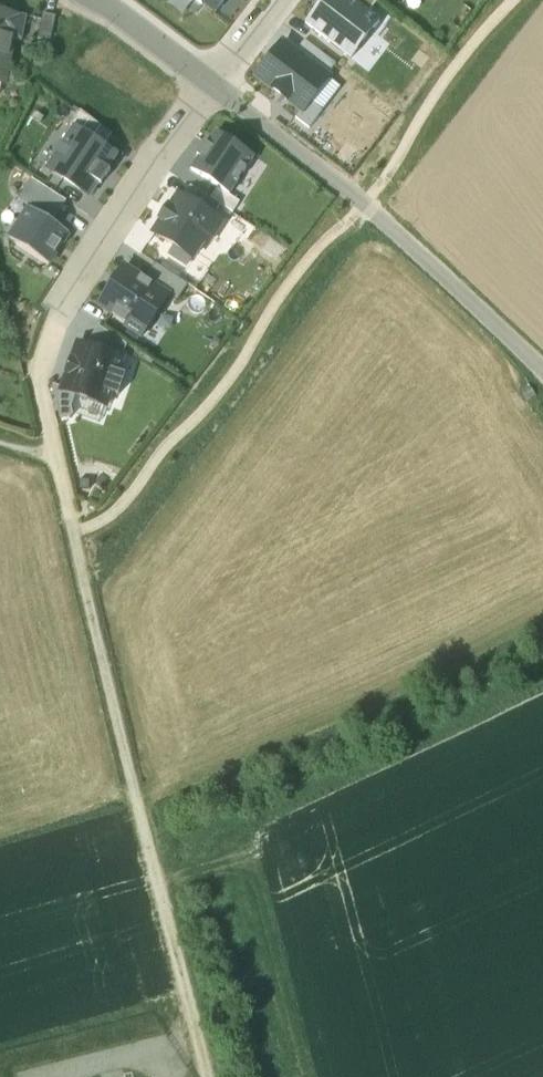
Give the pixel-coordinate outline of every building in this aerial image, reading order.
[(201,7),(203,5),(215,14),(226,0),(192,0),(201,7)] [(349,0),(330,0),(321,12),(317,9),(305,26),(351,60),(379,23),(368,15),(349,0)] [(368,15),(377,3),(374,0),(349,0),(368,15)] [(1,86),(4,87),(13,42),(22,43),(27,19),(0,13),(0,86),(1,86)] [(37,41),(50,44),(56,18),(43,15),(37,41)] [(304,41),(295,54),(327,78),(336,66),(304,41)] [(309,102),(327,78),(295,54),(284,46),(258,80),(301,112),(309,102)] [(327,78),(309,102),(322,113),(341,89),(327,78)] [(309,131),(322,113),(309,102),(301,112),(295,120),(309,131)] [(70,128),(75,132),(103,150),(111,137),(80,113),(70,128)] [(103,150),(75,132),(66,147),(59,143),(51,155),(57,159),(49,172),(88,197),(95,184),(100,187),(110,172),(105,170),(114,157),(103,150)] [(199,160),(190,172),(217,190),(228,197),(253,159),(215,134),(207,147),(205,146),(197,159),(199,160)] [(33,183),(19,202),(30,209),(30,210),(34,213),(48,193),(33,183)] [(182,200),(211,219),(219,207),(210,201),(189,187),(182,200)] [(217,190),(210,201),(219,207),(232,216),(239,205),(228,197),(217,190)] [(65,204),(48,193),(34,213),(52,224),(65,204)] [(191,260),(196,263),(221,225),(211,219),(182,200),(178,197),(153,235),(174,249),(191,260)] [(30,210),(9,241),(48,267),(69,235),(52,224),(34,213),(30,210)] [(191,260),(174,249),(168,258),(185,269),(191,260)] [(188,287),(154,265),(144,282),(168,298),(167,300),(176,305),(188,287)] [(124,269),(109,291),(111,292),(125,270),(124,269)] [(144,282),(125,270),(111,292),(109,291),(98,308),(126,326),(124,330),(141,341),(167,300),(168,298),(144,282)] [(98,329),(86,348),(121,360),(127,347),(98,329)] [(62,390),(60,394),(75,399),(79,400),(104,409),(106,410),(111,395),(118,398),(126,377),(118,375),(123,361),(121,360),(86,348),(77,345),(62,390)] [(52,390),(59,421),(73,418),(71,410),(75,399),(60,394),(62,390),(53,387),(52,390)] [(104,409),(79,400),(74,416),(99,425),(104,409)]
